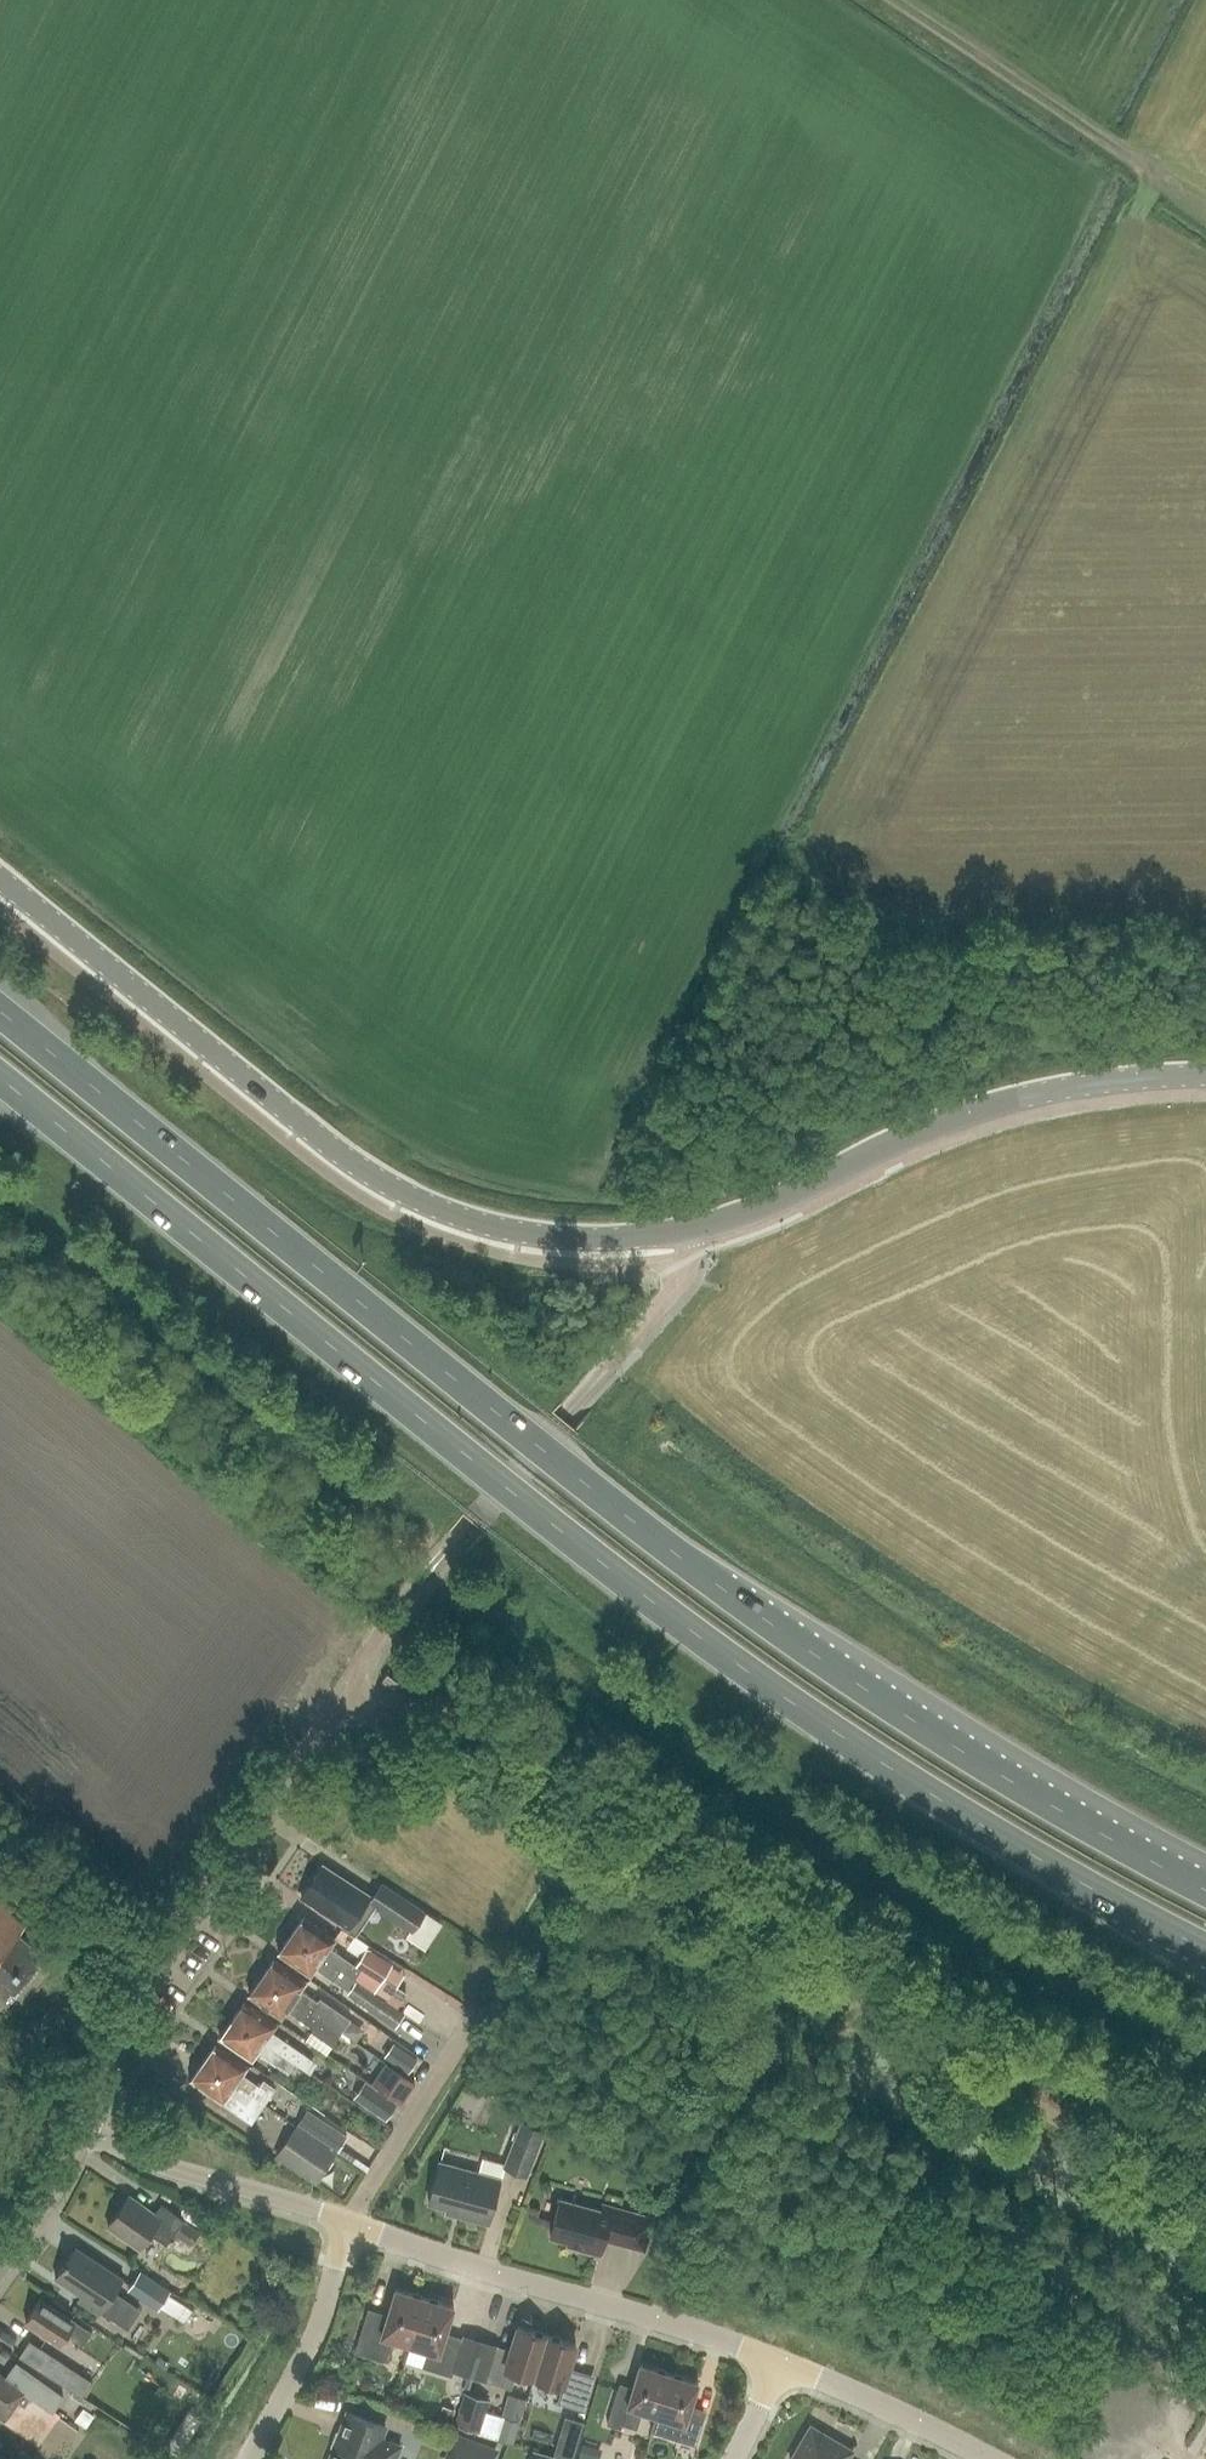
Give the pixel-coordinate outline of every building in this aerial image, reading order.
[(400,1682),(388,1674),(383,1682),(395,1690),(400,1682)] [(372,1897),(323,1865),(302,1897),(358,1933),(377,1906),(412,1930),(407,1936),(426,1949),(443,1924),(382,1882),(372,1897)] [(44,1954),(19,1933),(26,1925),(9,1911),(13,1907),(0,1895),(0,1989),(8,1996),(44,1954)] [(336,1939),(304,1916),(291,1935),(341,1970),(358,1980),(375,1992),(380,1985),(393,1964),(367,1948),(356,1965),(330,1947),(336,1939)] [(335,1980),(341,1970),(291,1935),(279,1953),(311,1975),(317,1967),(335,1980)] [(312,2012),(342,2032),(349,2022),(301,1989),(307,1981),(274,1959),(262,1977),(312,2012)] [(327,2053),(342,2032),(312,2012),(262,1977),(249,1995),(282,2017),(287,2009),(314,2028),(312,2031),(307,2039),(327,2053)] [(406,2013),(375,1992),(358,1980),(348,1995),(397,2027),(406,2013)] [(245,2001),(233,2019),(283,2054),(309,2072),(316,2062),(302,2053),(272,2032),(278,2024),(245,2001)] [(283,2054),(233,2019),(220,2037),(253,2060),(258,2052),(291,2074),(289,2077),(308,2091),(317,2078),(309,2072),(283,2054)] [(394,2043),(385,2056),(409,2072),(418,2060),(394,2043)] [(216,2044),(203,2062),(264,2103),(275,2088),(265,2081),(261,2086),(243,2074),(248,2066),(216,2044)] [(252,2121),(264,2103),(203,2062),(191,2080),(224,2102),(229,2094),(247,2106),(242,2114),(252,2121)] [(387,2063),(373,2083),(401,2103),(415,2083),(387,2063)] [(386,2119),(397,2103),(366,2081),(354,2097),(386,2119)] [(319,2116),(309,2131),(338,2150),(348,2136),(319,2116)] [(522,2120),(505,2166),(530,2175),(547,2129),(522,2120)] [(338,2153),(297,2125),(276,2156),(316,2184),(338,2153)] [(483,2157),(479,2172),(440,2162),(429,2202),(462,2211),(461,2216),(489,2224),(505,2163),(483,2157)] [(154,2215),(128,2196),(108,2224),(142,2248),(151,2234),(167,2244),(174,2234),(190,2246),(201,2232),(162,2203),(154,2215)] [(602,2210),(561,2199),(551,2236),(582,2244),(581,2249),(601,2254),(605,2239),(645,2250),(654,2217),(603,2203),(602,2210)] [(115,2292),(124,2278),(76,2247),(56,2277),(82,2295),(79,2300),(100,2314),(101,2313),(127,2329),(140,2309),(115,2292)] [(171,2290),(142,2270),(128,2288),(158,2309),(160,2305),(185,2323),(194,2310),(169,2293),(171,2290)] [(411,2345),(425,2297),(396,2288),(386,2321),(367,2315),(356,2352),(386,2361),(393,2339),(411,2345)] [(454,2306),(425,2297),(411,2345),(429,2350),(423,2367),(452,2376),(462,2344),(444,2339),(454,2306)] [(84,2346),(92,2332),(42,2299),(26,2322),(61,2345),(67,2335),(84,2346)] [(517,2371),(534,2377),(547,2335),(518,2326),(509,2356),(495,2351),(486,2380),(512,2388),(517,2371)] [(577,2344),(547,2335),(534,2377),(563,2386),(558,2402),(572,2406),(581,2377),(567,2373),(577,2344)] [(20,2357),(43,2372),(53,2357),(30,2342),(20,2357)] [(43,2405),(53,2412),(64,2396),(17,2363),(6,2378),(0,2374),(0,2417),(39,2445),(53,2425),(36,2414),(43,2405)] [(642,2410),(657,2414),(670,2373),(641,2364),(631,2393),(618,2389),(607,2424),(621,2428),(622,2424),(637,2429),(642,2410)] [(699,2382),(670,2373),(657,2414),(658,2415),(652,2431),(696,2445),(705,2416),(690,2411),(699,2382)] [(455,2424),(480,2432),(490,2400),(465,2392),(455,2424)] [(330,2458),(396,2458),(401,2445),(382,2438),(386,2427),(348,2412),(330,2458)] [(854,2450),(811,2425),(791,2458),(849,2458),(854,2450)] [(455,2433),(446,2458),(496,2458),(500,2450),(455,2433)]
